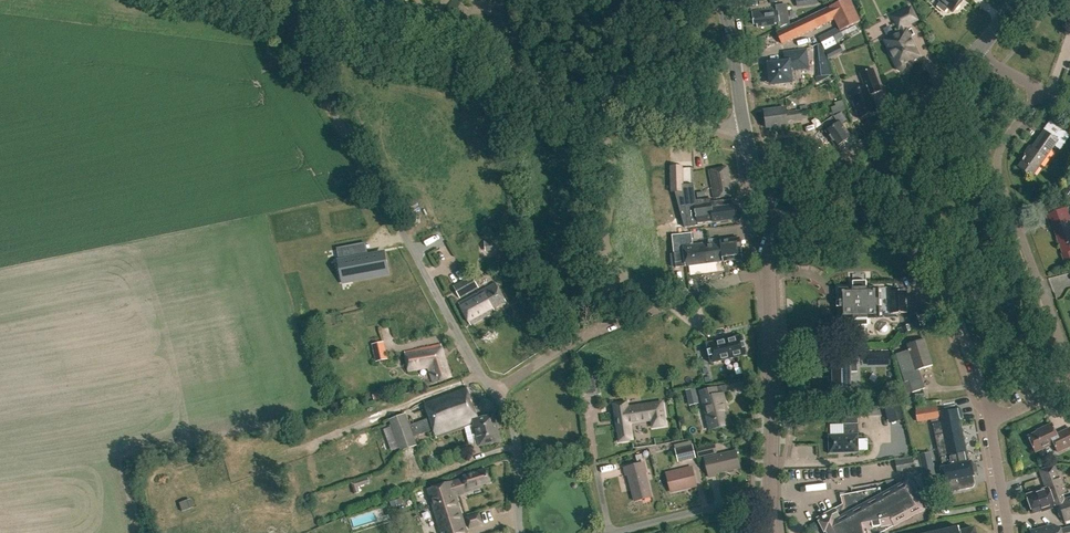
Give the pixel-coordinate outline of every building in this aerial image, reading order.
[(850,0),(845,0),(777,32),(782,44),(835,19),(839,28),(840,31),(860,21),(850,0)] [(940,1),(937,5),(944,11),(948,7),(952,10),(953,9),(955,10),(959,5),(958,3),(961,0),(939,0),(940,1)] [(752,12),(753,24),(757,24),(757,27),(788,23),(786,5),(777,6),(777,9),(752,12)] [(893,60),(897,68),(898,69),(899,69),(899,70),(900,70),(901,70),(902,70),(903,70),(904,69),(905,69),(906,68),(906,67),(906,66),(907,65),(906,64),(906,63),(906,62),(906,61),(909,60),(910,60),(919,56),(905,31),(903,27),(916,20),(910,8),(892,17),(898,29),(899,29),(901,33),(885,41),(890,51),(888,52),(892,60),(893,60)] [(839,28),(818,37),(825,51),(839,44),(838,42),(844,39),(840,31),(839,28)] [(784,52),(785,62),(768,63),(769,72),(769,79),(770,79),(771,84),(791,81),(789,69),(792,69),(792,71),(809,69),(807,54),(806,49),(800,50),(784,52)] [(852,100),(860,118),(877,111),(871,95),(881,91),(872,69),(860,73),(865,86),(847,93),(850,101),(852,100)] [(835,106),(831,107),(833,114),(845,109),(842,99),(834,101),(835,106)] [(800,107),(800,110),(786,112),(785,107),(764,110),(767,128),(779,126),(780,127),(788,126),(787,121),(809,118),(807,106),(800,107)] [(834,117),(822,125),(827,131),(826,132),(827,134),(826,134),(829,138),(830,138),(835,145),(838,145),(845,141),(845,142),(849,139),(849,138),(850,137),(841,124),(847,121),(841,112),(833,117),(834,117)] [(1032,147),(1029,146),(1024,153),(1026,155),(1017,167),(1032,177),(1058,140),(1044,130),(1032,147)] [(682,165),(669,166),(671,192),(683,192),(682,165)] [(727,167),(709,170),(714,199),(732,195),(727,167)] [(685,206),(688,227),(698,226),(697,224),(713,221),(713,222),(735,219),(735,221),(739,221),(741,218),(740,208),(737,206),(734,206),(733,201),(730,199),(711,201),(710,199),(700,200),(701,204),(685,206)] [(1046,215),(1050,227),(1053,227),(1063,254),(1062,255),(1064,262),(1069,260),(1069,226),(1068,221),(1069,220),(1069,215),(1067,207),(1046,215)] [(672,254),(673,267),(685,266),(723,261),(743,259),(741,249),(739,238),(720,241),(694,245),(692,233),(673,235),(675,253),(672,254)] [(504,239),(484,241),(485,251),(505,249),(504,239)] [(345,261),(339,262),(341,275),(353,272),(354,279),(353,279),(353,280),(377,276),(377,275),(376,275),(375,268),(386,266),(384,254),(377,255),(370,257),(368,257),(362,258),(356,259),(354,248),(343,250),(345,261)] [(451,284),(457,296),(478,286),(472,274),(451,284)] [(878,288),(866,288),(866,281),(853,282),(853,288),(841,289),(839,289),(841,320),(842,320),(842,319),(854,319),(854,326),(868,325),(867,318),(879,318),(878,288)] [(459,303),(471,325),(495,311),(494,308),(506,301),(496,283),(459,303)] [(892,291),(892,313),(907,313),(906,291),(892,291)] [(706,344),(711,363),(747,355),(742,335),(706,344)] [(907,344),(910,351),(896,355),(903,376),(907,374),(913,392),(924,389),(918,370),(931,366),(922,339),(907,344)] [(384,341),(372,344),(376,361),(388,359),(384,341)] [(404,350),(409,371),(428,368),(433,383),(451,378),(445,360),(441,343),(404,350)] [(867,352),(867,361),(880,362),(880,352),(867,352)] [(840,390),(840,399),(858,399),(858,384),(850,384),(850,372),(857,372),(857,355),(834,356),(834,363),(832,363),(833,390),(840,390)] [(700,389),(710,430),(730,426),(721,391),(716,392),(714,385),(700,389)] [(405,413),(388,419),(394,435),(410,429),(413,437),(433,429),(436,438),(474,424),(478,418),(465,386),(424,402),(429,418),(409,425),(405,413)] [(682,389),(687,404),(696,402),(691,386),(682,389)] [(372,394),(374,401),(382,398),(380,391),(372,394)] [(666,425),(662,402),(627,407),(627,402),(613,404),(619,441),(632,439),(630,423),(652,420),(653,427),(666,425)] [(939,418),(937,407),(915,411),(918,422),(939,418)] [(972,487),(974,484),(972,476),(974,476),(973,472),(977,471),(975,465),(971,465),(971,462),(968,462),(959,419),(963,418),(961,408),(939,412),(941,422),(940,422),(947,455),(940,456),(942,467),(940,468),(942,482),(940,482),(942,493),(958,490),(972,487)] [(478,418),(474,424),(480,447),(501,442),(494,414),(478,418)] [(843,416),(844,434),(828,435),(829,454),(859,453),(858,416),(843,416)] [(1058,452),(1069,447),(1069,428),(1056,434),(1051,423),(1041,429),(1041,430),(1028,436),(1036,452),(1054,443),(1058,452)] [(410,429),(394,435),(400,452),(416,446),(413,437),(410,429)] [(675,448),(674,448),(678,462),(695,458),(692,444),(691,440),(674,444),(675,448)] [(694,447),(696,456),(714,452),(712,443),(694,447)] [(927,448),(916,450),(919,463),(930,461),(927,448)] [(704,458),(709,477),(716,475),(715,473),(739,467),(736,451),(704,458)] [(895,460),(897,472),(914,469),(913,457),(895,460)] [(624,468),(626,475),(628,474),(635,501),(651,497),(645,473),(646,472),(644,463),(624,468)] [(1064,522),(1069,520),(1069,497),(1065,499),(1053,466),(1056,465),(1039,470),(1039,471),(1042,470),(1048,488),(1027,495),(1028,498),(1028,499),(1029,501),(1030,502),(1033,512),(1041,509),(1041,511),(1055,506),(1058,516),(1062,515),(1064,522)] [(451,482),(428,489),(442,532),(468,532),(456,495),(468,491),(468,492),(483,487),(482,485),(491,482),(486,469),(464,476),(464,478),(451,482)] [(696,486),(692,469),(675,474),(675,471),(666,473),(670,490),(688,485),(688,488),(696,486)] [(847,475),(833,479),(834,484),(848,480),(847,475)] [(843,498),(844,504),(834,510),(834,509),(818,518),(825,532),(826,532),(827,532),(881,532),(925,509),(908,480),(882,495),(880,488),(841,496),(841,498),(843,498)]
